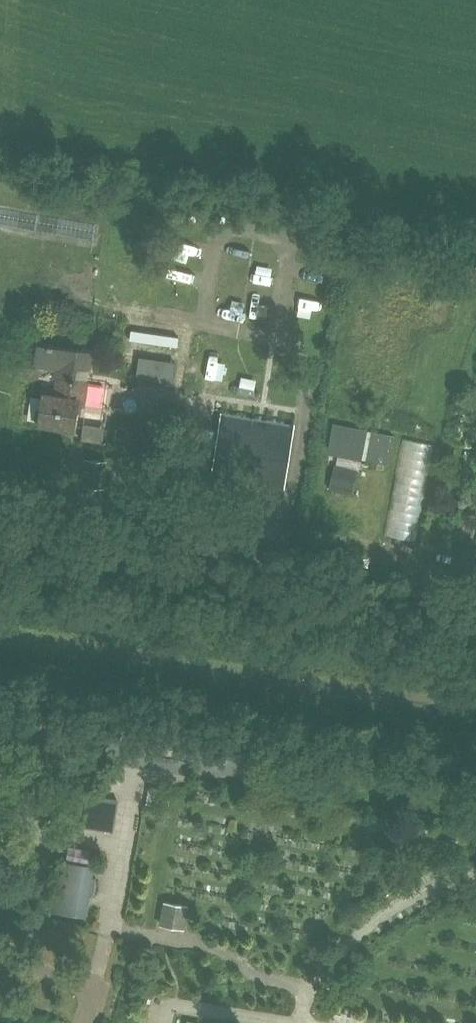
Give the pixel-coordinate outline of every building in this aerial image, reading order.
[(469,264),(467,280),(475,283),(475,266),(469,264)] [(34,362),(34,367),(56,370),(56,376),(76,379),(77,368),(89,370),(92,352),(37,343),(34,362)] [(88,381),(76,379),(56,376),(53,395),(43,393),(39,423),(73,429),(77,405),(84,406),(88,381)] [(223,412),(221,421),(213,471),(280,482),(288,432),(290,422),(223,412)] [(337,454),(335,464),(329,489),(352,494),(358,470),(360,458),(389,463),(394,435),(334,423),(328,453),(337,454)] [(418,541),(435,445),(402,439),(384,535),(418,541)] [(59,794),(55,821),(115,831),(119,803),(88,798),(59,794)] [(88,876),(90,865),(65,861),(57,912),(81,916),(85,895),(91,896),(92,897),(93,895),(94,893),(95,890),(96,887),(96,885),(96,882),(96,879),(96,876),(94,877),(88,876)] [(161,924),(183,927),(187,906),(165,902),(161,924)]
